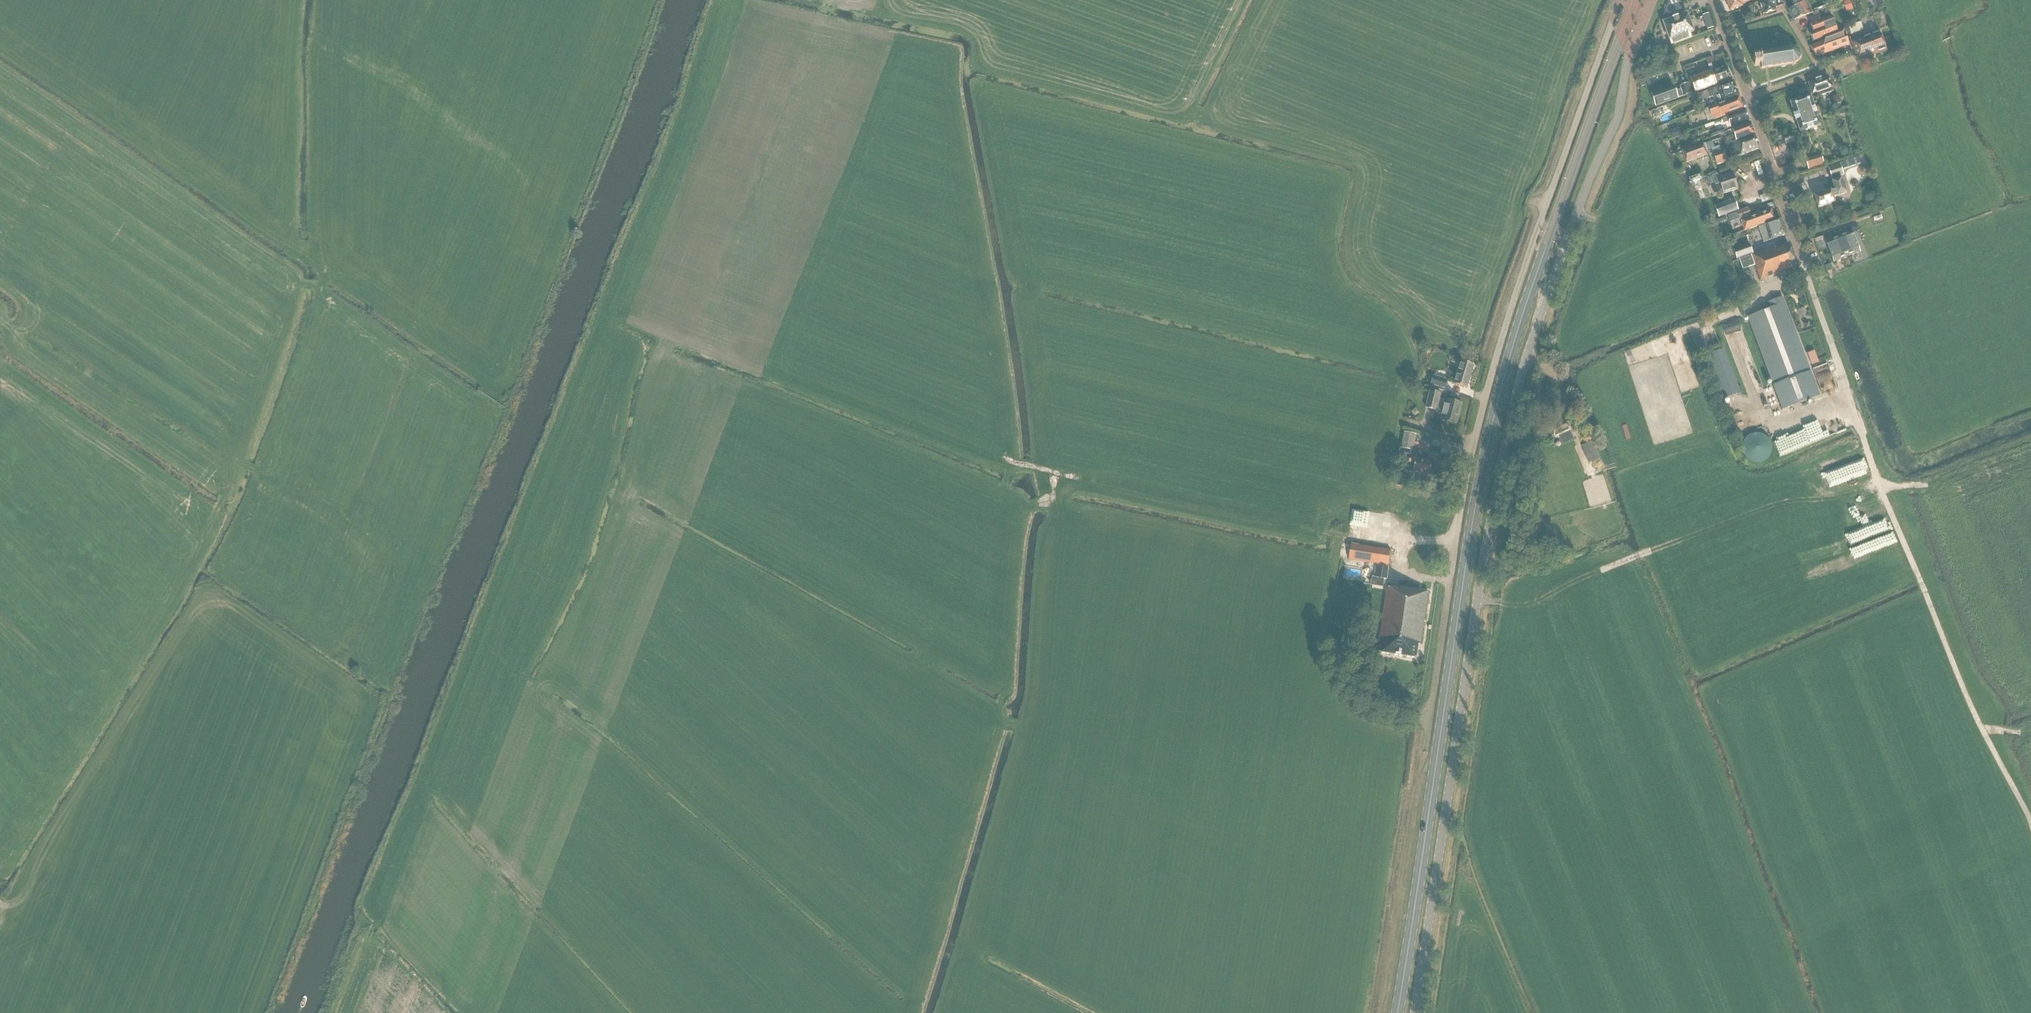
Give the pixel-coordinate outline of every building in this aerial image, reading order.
[(1730,11),(1742,6),(1742,4),(1752,0),(1725,0),(1730,11)] [(1776,11),(1775,8),(1785,5),(1783,0),(1762,0),(1759,1),(1763,15),(1776,11)] [(1850,0),(1849,0),(1843,2),(1847,11),(1853,9),(1850,0)] [(1807,9),(1803,2),(1789,11),(1794,20),(1813,13),(1810,8),(1807,9)] [(1707,29),(1713,27),(1708,13),(1702,15),(1707,29)] [(1671,45),(1690,38),(1688,34),(1694,32),(1687,14),(1663,23),(1669,41),(1671,45)] [(1821,21),(1819,15),(1811,19),(1813,23),(1810,24),(1813,33),(1810,35),(1813,42),(1837,32),(1832,17),(1821,21)] [(1810,46),(1816,57),(1849,45),(1844,30),(1825,37),(1824,41),(1810,46)] [(1859,61),(1886,51),(1879,32),(1851,42),(1855,54),(1856,54),(1859,61)] [(1761,69),(1794,63),(1798,61),(1800,56),(1799,51),(1796,48),(1791,47),(1757,53),(1758,57),(1753,58),(1755,66),(1760,64),(1761,69)] [(1715,63),(1713,56),(1706,58),(1708,65),(1715,63)] [(1710,73),(1715,85),(1731,79),(1726,67),(1710,73)] [(1695,93),(1715,85),(1710,73),(1690,80),(1695,93)] [(1820,96),(1832,92),(1831,88),(1832,88),(1828,77),(1808,84),(1812,95),(1819,92),(1820,96)] [(1723,103),(1739,97),(1733,82),(1717,88),(1707,92),(1709,98),(1719,94),(1723,103)] [(1693,93),(1689,84),(1680,87),(1681,89),(1675,91),(1673,86),(1652,94),(1656,106),(1683,97),(1693,93)] [(1831,97),(1833,104),(1834,106),(1838,104),(1840,110),(1848,107),(1843,93),(1838,95),(1831,97)] [(1820,126),(1810,96),(1790,103),(1794,115),(1793,116),(1795,121),(1796,121),(1800,133),(1820,126)] [(1739,97),(1723,103),(1708,108),(1711,117),(1713,116),(1714,120),(1743,109),(1739,97)] [(1651,113),(1654,118),(1662,115),(1659,109),(1651,113)] [(1730,128),(1749,121),(1745,110),(1721,119),(1723,124),(1728,123),(1730,128)] [(1736,141),(1754,135),(1750,123),(1732,129),(1736,141)] [(1670,131),(1672,139),(1681,135),(1679,128),(1670,131)] [(1754,135),(1736,141),(1726,145),(1731,158),(1759,149),(1754,135)] [(1707,155),(1703,144),(1694,147),(1692,148),(1683,151),(1682,151),(1686,162),(1698,158),(1701,157),(1707,155)] [(1720,150),(1719,147),(1711,150),(1716,165),(1728,160),(1724,149),(1720,150)] [(1809,170),(1824,165),(1821,155),(1805,160),(1809,170)] [(1832,178),(1843,174),(1842,170),(1861,164),(1858,157),(1828,167),(1832,178)] [(1693,182),(1702,178),(1700,172),(1691,176),(1693,182)] [(1737,189),(1732,173),(1719,177),(1718,174),(1712,176),(1715,185),(1719,184),(1723,194),(1737,189)] [(1846,193),(1841,178),(1832,181),(1834,190),(1831,191),(1830,191),(1814,196),(1818,208),(1834,203),(1833,198),(1837,196),(1837,197),(1846,193)] [(1738,209),(1734,198),(1714,204),(1718,216),(1738,209)] [(1739,219),(1750,215),(1748,208),(1737,212),(1739,219)] [(1744,231),(1755,227),(1774,220),(1771,211),(1741,221),(1744,231)] [(1763,242),(1785,235),(1779,219),(1758,227),(1763,242)] [(1842,226),(1835,228),(1837,234),(1844,232),(1842,226)] [(1843,235),(1851,255),(1860,252),(1851,232),(1843,235)] [(1843,259),(1851,255),(1843,235),(1835,238),(1843,259)] [(1834,263),(1843,259),(1835,238),(1825,242),(1834,263)] [(1773,247),(1740,259),(1739,259),(1743,270),(1755,265),(1760,281),(1782,274),(1781,271),(1796,266),(1789,245),(1774,250),(1773,247)] [(1738,250),(1741,258),(1751,255),(1748,246),(1738,250)] [(1782,410),(1819,396),(1782,298),(1768,303),(1770,309),(1747,318),(1782,410)] [(1735,333),(1742,330),(1738,320),(1725,325),(1731,342),(1738,339),(1735,333)] [(1723,400),(1734,396),(1740,393),(1725,349),(1706,356),(1723,400)] [(1808,353),(1813,365),(1820,362),(1815,350),(1808,353)] [(1467,389),(1474,366),(1460,362),(1453,384),(1467,389)] [(1822,366),(1827,386),(1831,384),(1833,390),(1836,389),(1830,364),(1822,366)] [(1447,379),(1433,375),(1430,384),(1445,388),(1447,379)] [(1445,401),(1439,399),(1441,394),(1429,392),(1425,408),(1436,411),(1437,410),(1443,411),(1440,421),(1457,425),(1462,404),(1445,400),(1445,401)] [(1573,439),(1570,432),(1565,421),(1550,427),(1555,438),(1559,437),(1563,444),(1573,439)] [(1413,451),(1416,435),(1404,433),(1401,448),(1400,448),(1398,457),(1409,459),(1408,463),(1415,464),(1413,471),(1430,475),(1432,464),(1428,463),(1428,461),(1410,458),(1411,450),(1413,451)] [(1758,464),(1763,462),(1767,460),(1770,456),(1771,452),(1771,447),(1770,442),(1767,439),(1764,436),(1759,434),(1755,434),(1750,435),(1746,438),(1743,441),(1742,446),(1742,450),(1743,455),(1745,459),(1749,462),(1753,463),(1758,464)] [(1582,447),(1584,453),(1589,451),(1596,448),(1593,442),(1582,447)] [(1583,480),(1591,508),(1613,502),(1605,474),(1583,480)] [(1388,566),(1390,550),(1351,544),(1348,560),(1388,566)] [(1369,576),(1374,576),(1372,586),(1372,589),(1384,591),(1387,570),(1370,568),(1369,576)] [(1425,591),(1398,587),(1397,589),(1387,588),(1378,653),(1416,658),(1418,645),(1420,645),(1428,589),(1425,589),(1425,591)]
